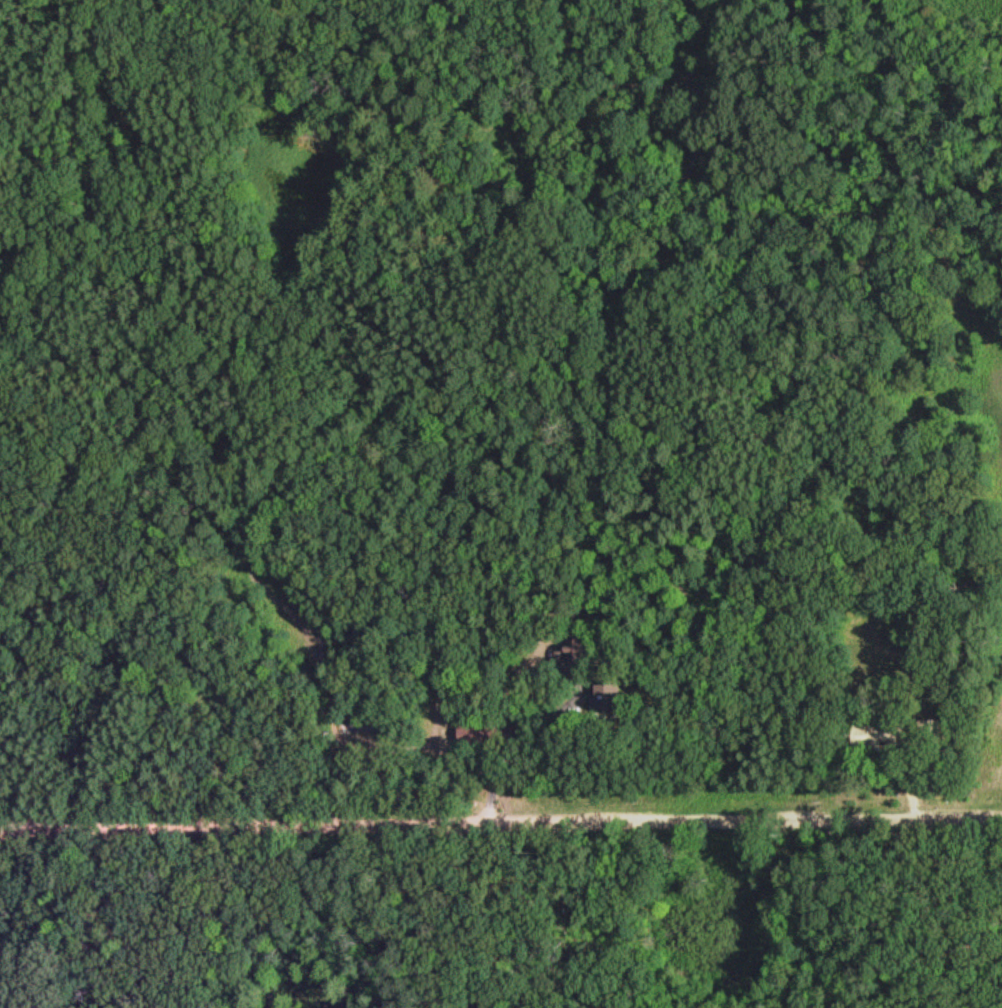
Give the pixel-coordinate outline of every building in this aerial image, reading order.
[(612,709),(612,683),(595,683),(595,709),(612,709)] [(857,721),(857,742),(911,742),(911,721),(857,721)]
